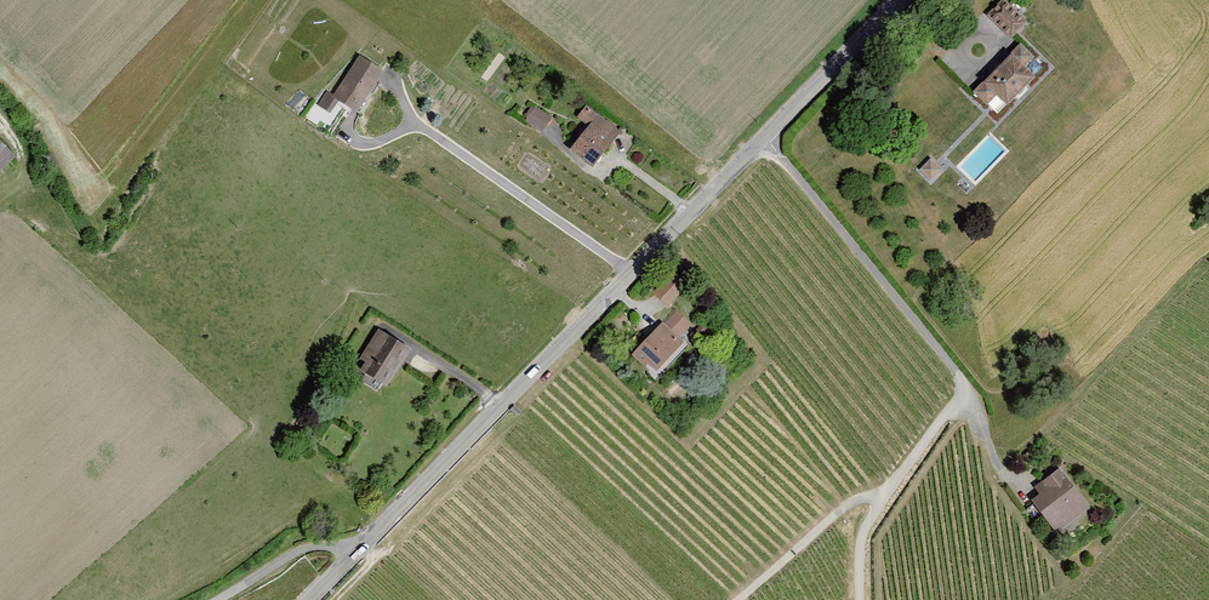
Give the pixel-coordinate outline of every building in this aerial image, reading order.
[(1004,2),(988,18),(1015,43),(1030,26),(1004,2)] [(1024,47),(976,95),(989,108),(1000,97),(1013,109),(1043,78),(1038,74),(1045,67),(1024,47)] [(362,117),(390,75),(362,56),(335,95),(329,92),(319,106),(333,115),(341,103),(362,117)] [(545,133),(554,120),(537,107),(528,119),(545,133)] [(596,168),(624,136),(590,107),(580,119),(592,128),(574,150),(596,168)] [(0,139),(0,177),(19,160),(0,139)] [(944,172),(933,162),(923,172),(934,182),(944,172)] [(678,311),(635,357),(659,380),(691,346),(684,339),(696,327),(678,311)] [(390,388),(414,352),(381,330),(362,359),(369,364),(364,371),(390,388)] [(1038,501),(1062,534),(1097,509),(1067,468),(1040,487),(1046,495),(1038,501)]
